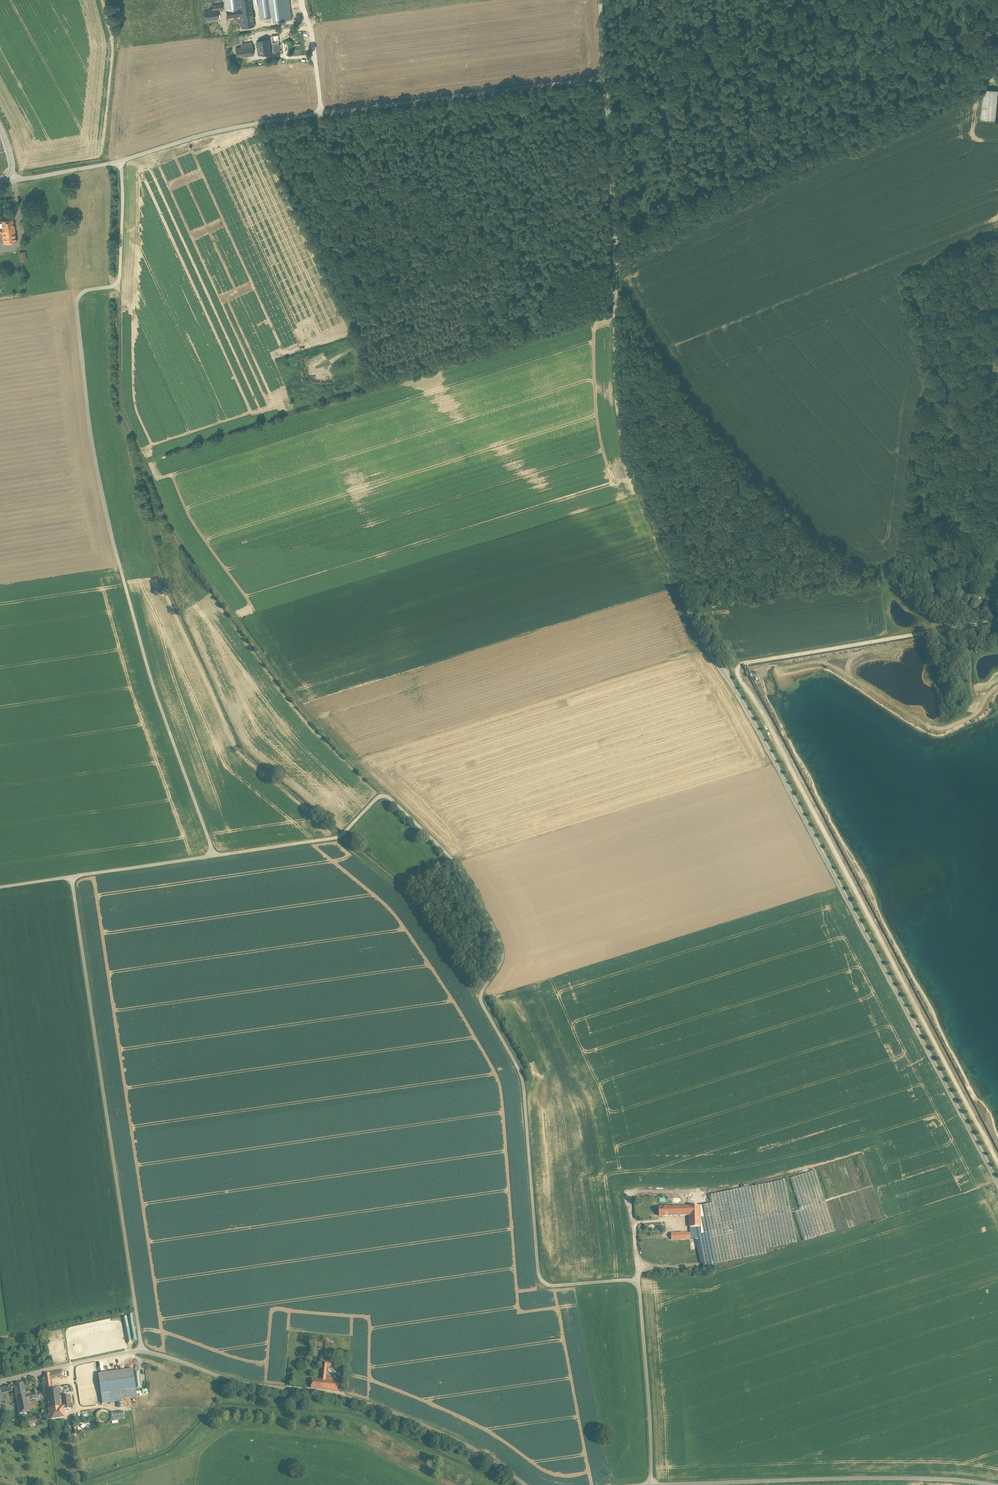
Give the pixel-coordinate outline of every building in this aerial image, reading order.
[(227,9),(240,8),(239,0),(225,0),(227,9)] [(227,9),(228,17),(241,15),(252,14),(250,0),(239,0),(240,8),(227,9)] [(261,18),(272,16),(270,0),(259,0),(261,18)] [(272,16),(273,21),(291,19),(289,0),(270,0),(272,16)] [(213,10),(204,11),(206,20),(218,18),(217,11),(219,11),(218,4),(212,5),(213,10)] [(252,14),(241,15),(242,27),(254,25),(252,14)] [(250,32),(238,34),(239,42),(242,42),(242,39),(247,39),(246,36),(251,35),(250,32)] [(258,41),(259,54),(271,52),(270,44),(269,39),(258,41)] [(251,42),(240,43),(241,47),(244,47),(245,52),(247,51),(248,55),(253,55),(251,42)] [(279,42),(270,44),(271,52),(280,51),(279,42)] [(241,47),(235,48),(237,57),(248,55),(247,51),(245,52),(244,47),(241,47)] [(984,89),(981,119),(996,120),(997,92),(997,90),(984,89)] [(13,219),(2,220),(2,227),(2,228),(14,226),(13,219)] [(0,227),(0,232),(3,232),(4,242),(16,241),(14,226),(2,228),(2,227),(0,227)] [(815,1171),(791,1179),(801,1210),(795,1212),(804,1241),(835,1231),(815,1171)] [(786,1181),(710,1195),(712,1205),(703,1207),(706,1219),(703,1220),(707,1240),(713,1239),(717,1264),(768,1255),(767,1249),(798,1243),(786,1181)] [(689,1206),(672,1207),(672,1216),(689,1215),(690,1227),(700,1227),(700,1206),(689,1206)] [(672,1207),(659,1207),(659,1216),(672,1216),(672,1207)] [(703,1249),(702,1233),(686,1233),(686,1239),(691,1239),(691,1250),(703,1249)] [(122,1316),(126,1342),(130,1341),(129,1333),(134,1332),(131,1313),(127,1314),(127,1315),(122,1316)] [(340,1379),(326,1377),(327,1366),(328,1362),(324,1362),(323,1366),(322,1380),(324,1380),(324,1384),(328,1385),(327,1390),(339,1391),(340,1379)] [(133,1369),(98,1374),(101,1394),(135,1389),(133,1369)] [(50,1373),(44,1374),(48,1408),(63,1406),(71,1405),(70,1395),(60,1396),(59,1388),(51,1389),(50,1378),(50,1373)] [(322,1380),(312,1379),(311,1388),(327,1390),(328,1385),(324,1384),(324,1380),(322,1380)] [(23,1383),(13,1385),(14,1390),(16,1398),(26,1396),(26,1395),(30,1394),(30,1392),(25,1392),(23,1383)] [(135,1389),(101,1394),(102,1403),(122,1401),(122,1398),(136,1396),(135,1389)] [(30,1394),(26,1395),(26,1396),(27,1400),(42,1398),(41,1392),(30,1394)] [(26,1396),(16,1398),(19,1413),(29,1411),(27,1400),(26,1396)] [(63,1406),(48,1408),(50,1420),(64,1417),(63,1409),(71,1408),(71,1405),(63,1406)]
